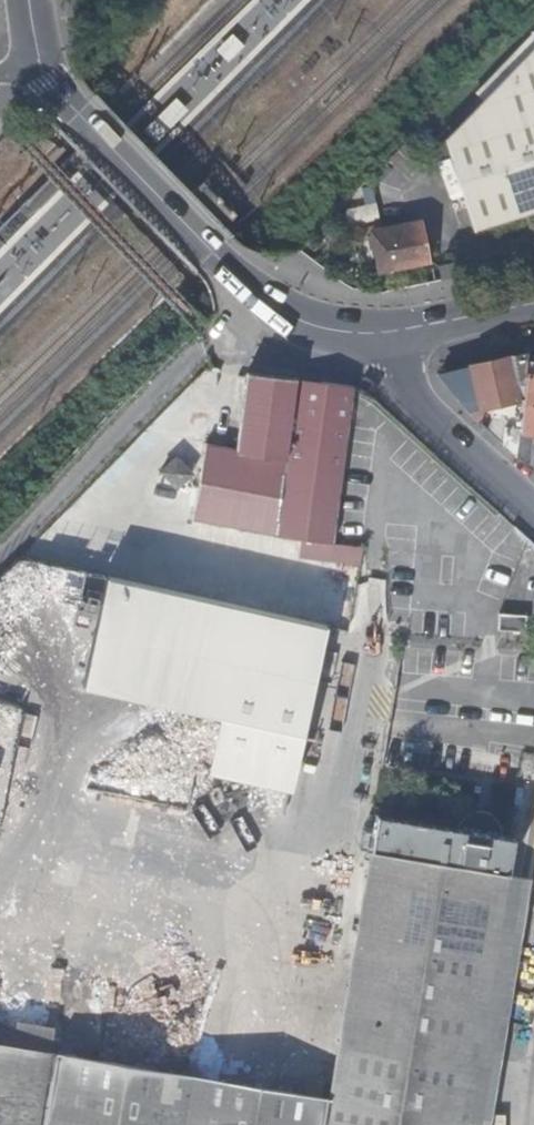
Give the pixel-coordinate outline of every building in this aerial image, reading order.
[(450,144),(480,234),(533,216),(533,54),(450,144)] [(426,259),(416,219),(369,230),(379,270),(426,259)] [(518,444),(528,354),(471,367),(479,409),(507,403),(503,437),(510,442),(509,445),(517,453),(518,444)] [(457,370),(439,381),(469,411),(479,409),(471,367),(457,370)] [(333,546),(354,388),(355,385),(296,378),(248,373),(234,449),(206,443),(192,520),(219,525),(275,535),(333,546)] [(529,464),(533,435),(533,376),(527,375),(519,444),(518,444),(517,453),(516,455),(528,466),(529,464)] [(193,472),(177,456),(161,471),(178,488),(193,472)] [(327,623),(106,579),(84,687),(220,714),(214,741),(299,758),(327,623)] [(498,611),(497,628),(525,629),(526,613),(498,611)] [(514,837),(464,828),(377,814),(368,867),(337,1049),(328,1098),(270,1088),(0,1042),(0,1124),(466,1124),(514,837)]
